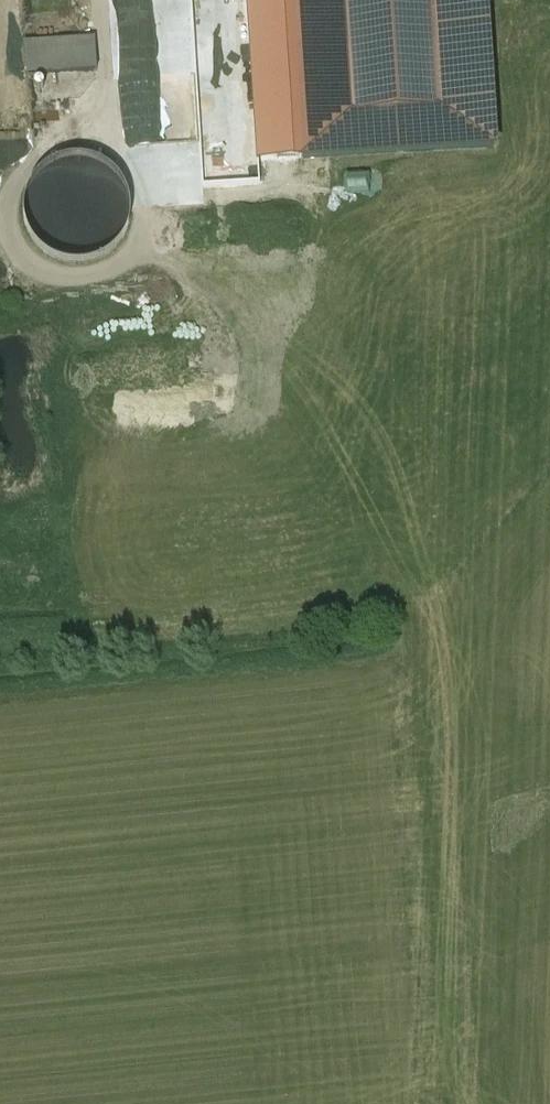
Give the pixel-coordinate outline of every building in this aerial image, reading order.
[(277,24),(294,24),(303,160),(495,148),(485,0),(276,0),(277,24)] [(103,70),(101,35),(30,39),(32,74),(103,70)] [(14,97),(14,92),(25,92),(21,40),(0,41),(0,98),(14,97)] [(79,159),(62,161),(46,168),(34,180),(26,195),(24,212),(26,229),(35,244),(47,256),(63,263),(81,265),(99,260),(114,250),(124,235),(130,218),(129,200),(122,183),(110,171),(95,162),(79,159)]
